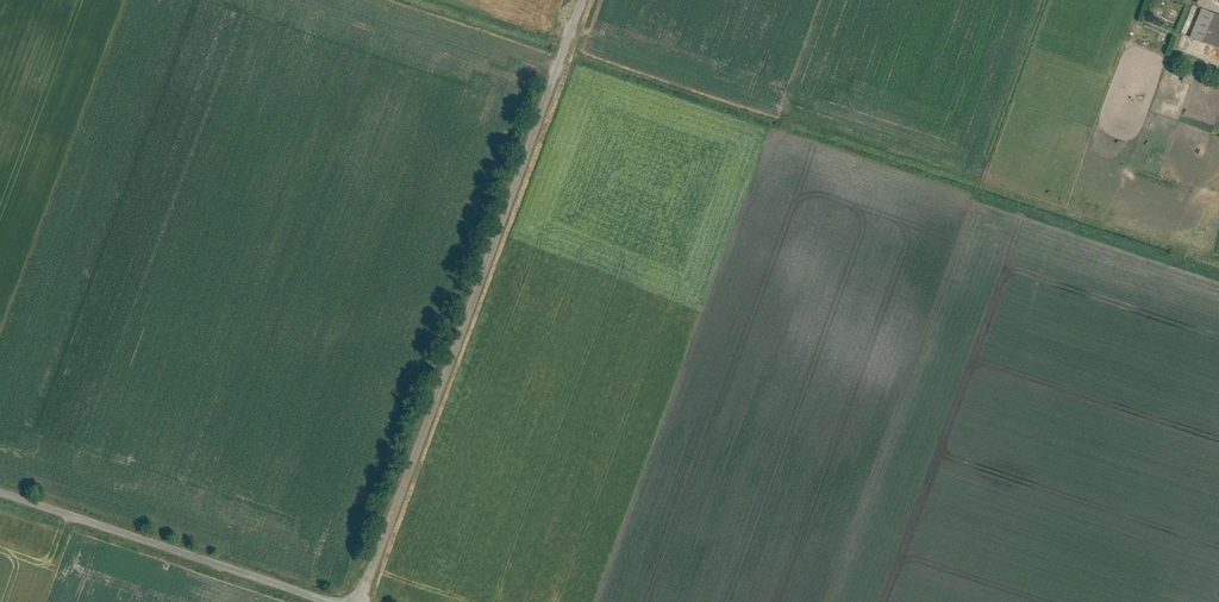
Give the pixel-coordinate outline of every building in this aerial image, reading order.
[(1204,9),(1193,37),(1218,48),(1218,15),(1204,9)]
